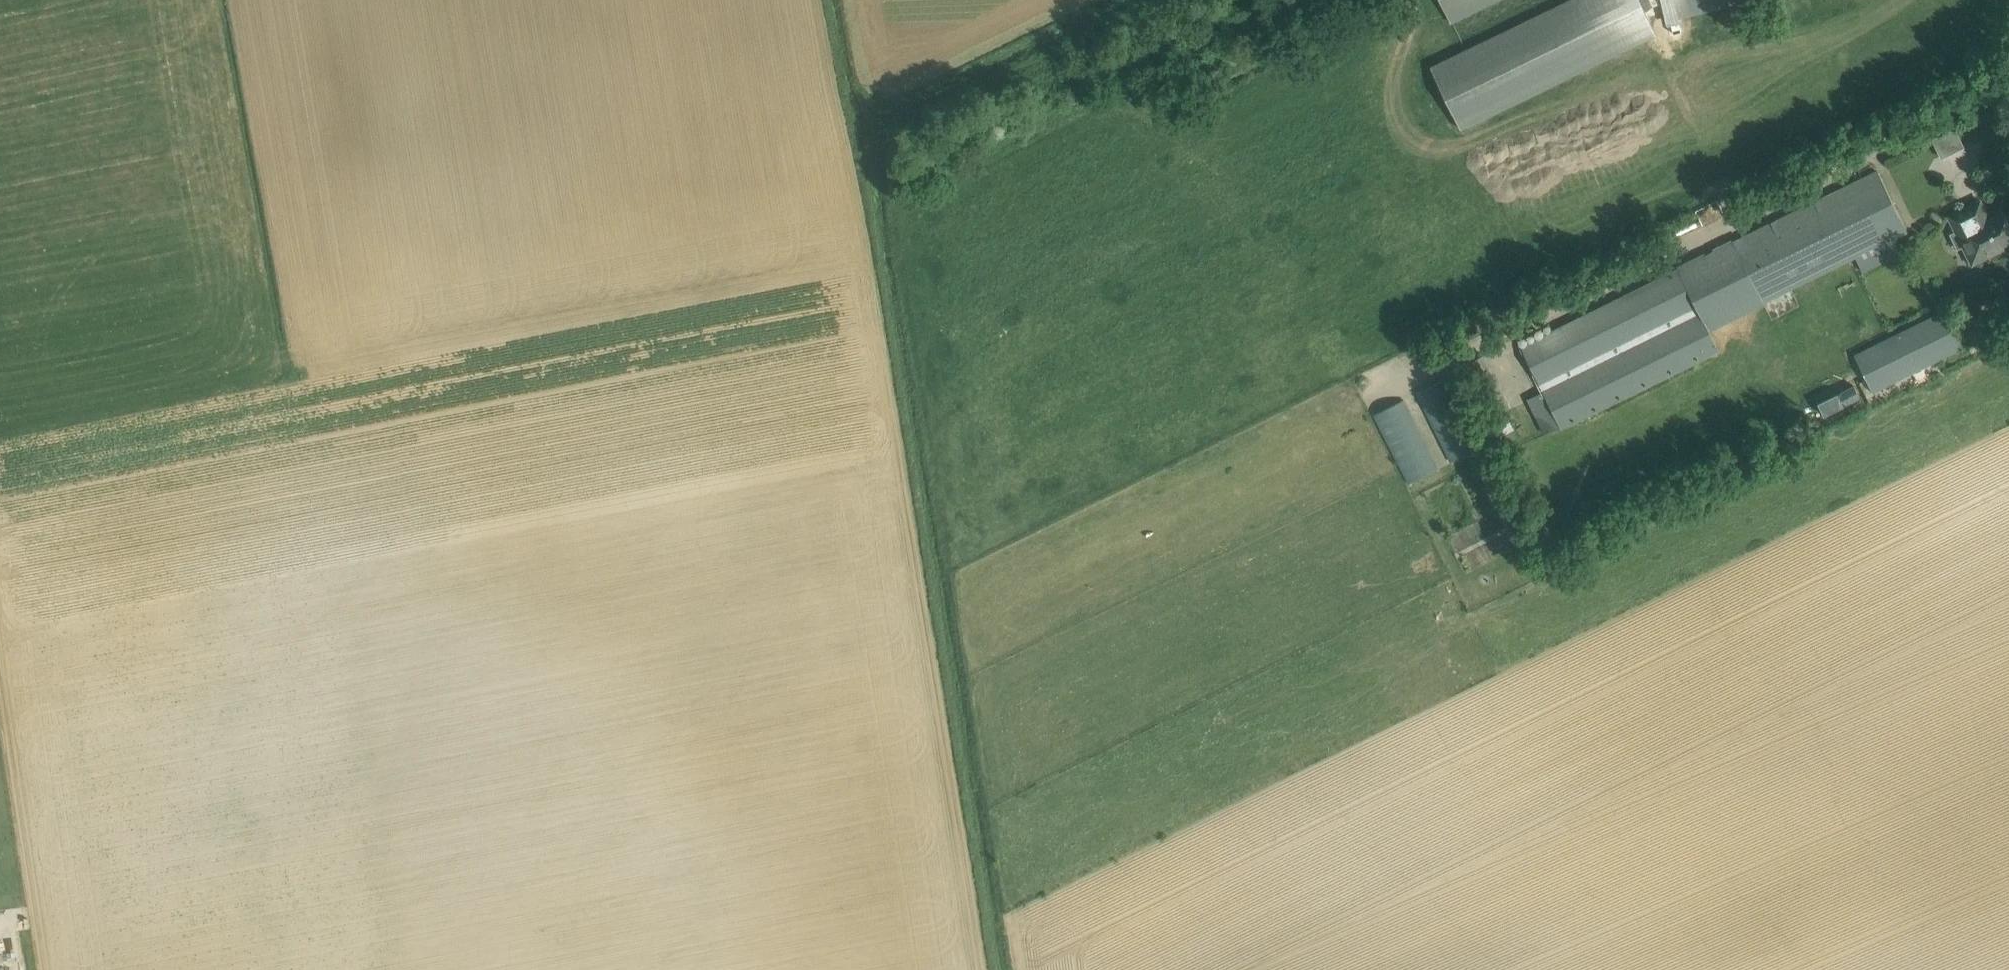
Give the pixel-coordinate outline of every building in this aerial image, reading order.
[(1378,19),(1363,26),(1369,38),(1384,30),(1395,52),(1499,0),(1368,0),(1378,19)] [(1431,67),(1461,128),(1656,34),(1645,12),(1661,4),(1659,0),(1569,0),(1431,67)] [(1666,19),(1747,0),(1662,0),(1666,19)] [(1876,170),(1521,345),(1542,391),(1524,400),(1542,435),(1719,349),(1709,330),(1906,230),(1876,170)] [(1945,218),(1970,268),(2006,250),(2004,247),(2008,244),(2008,220),(2003,209),(1985,218),(1977,202),(1945,218)] [(1853,355),(1872,393),(1965,347),(1946,310),(1853,355)] [(1447,379),(1417,394),(1451,461),(1481,446),(1447,379)] [(1403,401),(1374,416),(1408,483),(1437,468),(1403,401)]
